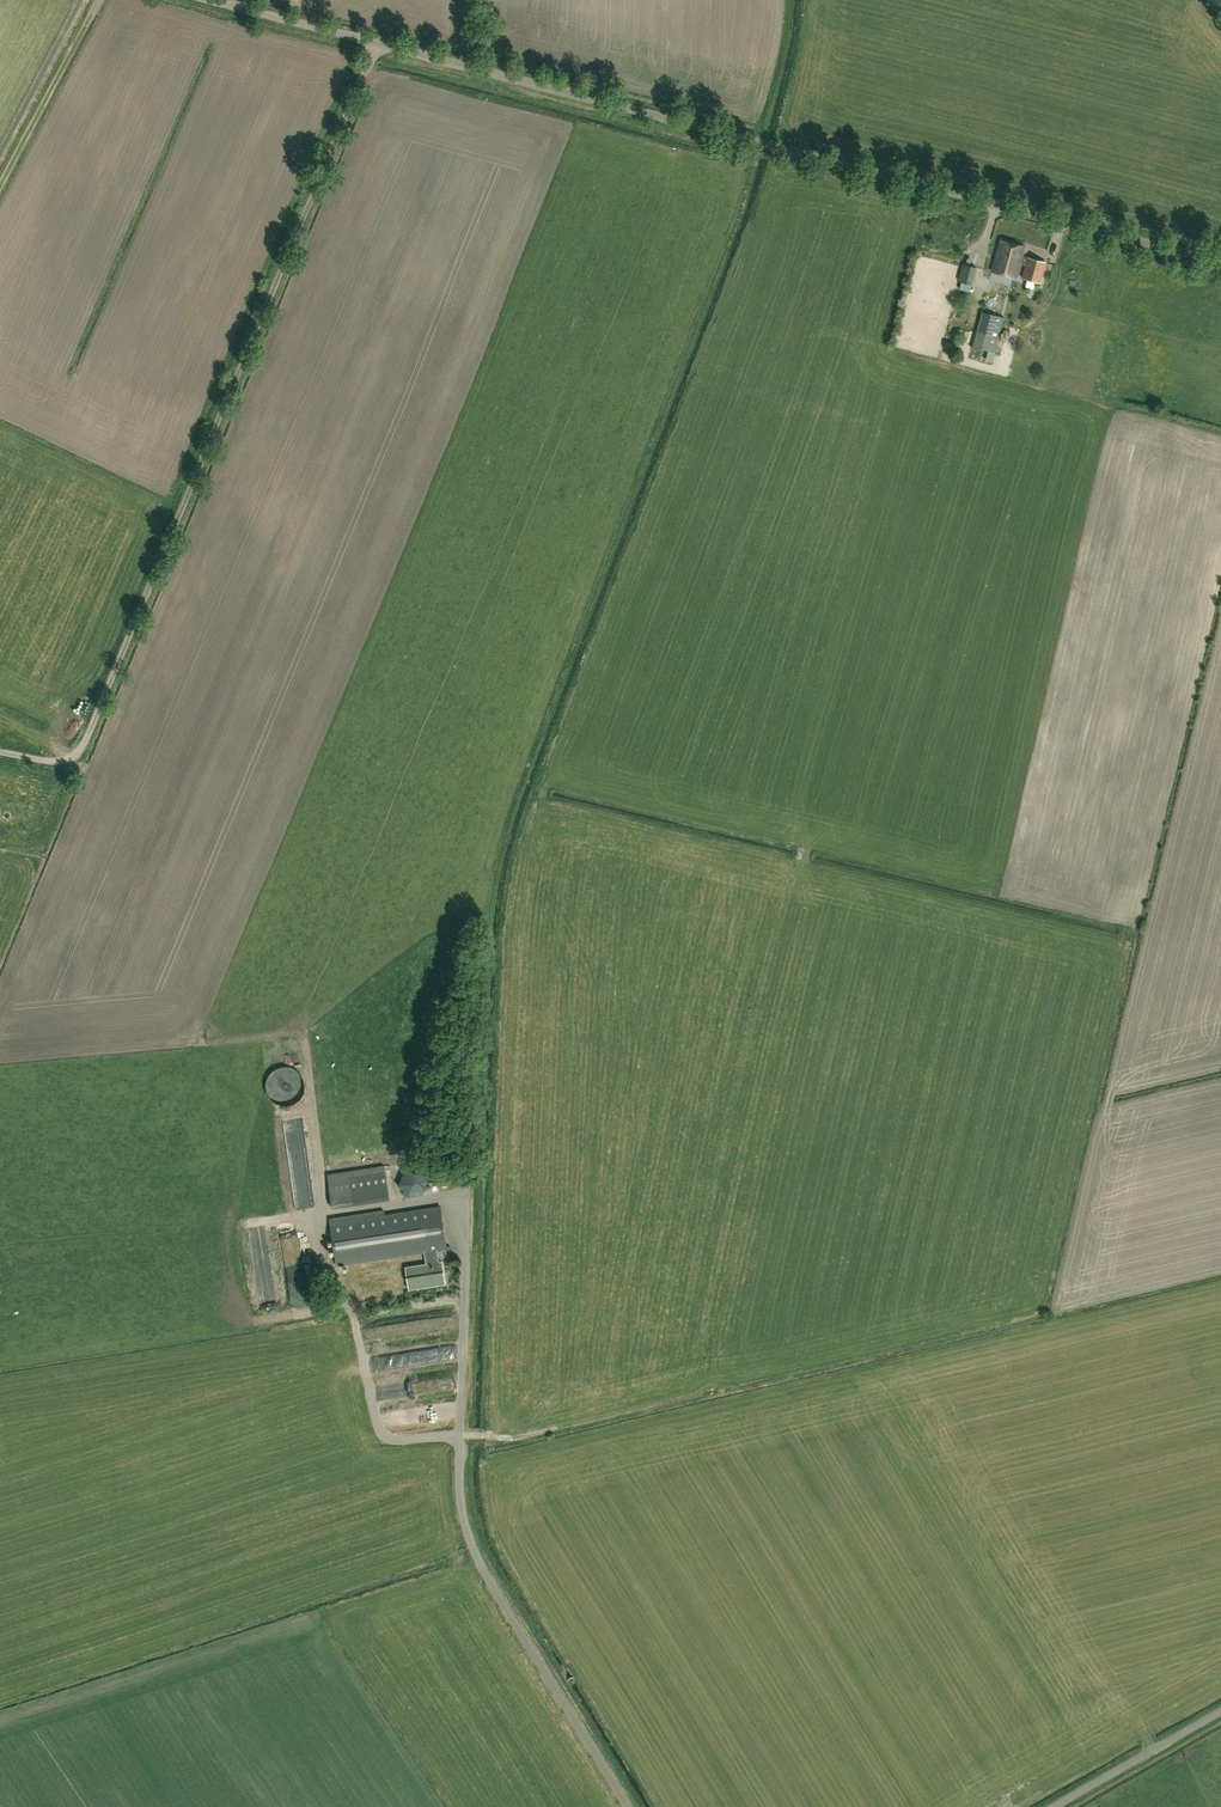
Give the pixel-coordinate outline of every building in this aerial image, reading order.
[(1041,283),(1047,263),(1023,257),(1025,247),(1001,240),(992,273),(1016,280),(1020,264),(1027,266),(1023,278),(1041,283)] [(965,275),(974,279),(981,265),(972,261),(965,275)] [(995,353),(1004,318),(983,312),(974,347),(995,353)] [(290,1067),(285,1066),(284,1066),(282,1067),(279,1067),(277,1068),(276,1069),(273,1071),(272,1072),(269,1074),(268,1078),(267,1080),(266,1083),(266,1085),(266,1088),(267,1091),(268,1094),(270,1097),(272,1100),(274,1102),(276,1103),(278,1104),(281,1105),(283,1105),(284,1105),(287,1105),(290,1105),(293,1104),(295,1103),(297,1101),(299,1100),(300,1099),(302,1097),(303,1095),(304,1093),(305,1090),(305,1087),(305,1085),(305,1082),(304,1079),(303,1077),(301,1074),(300,1072),(298,1070),(295,1068),(292,1067),(290,1067)] [(292,1126),(295,1169),(309,1168),(306,1125),(292,1126)] [(414,1163),(406,1168),(409,1172),(400,1178),(411,1194),(428,1183),(414,1163)] [(334,1207),(389,1198),(384,1165),(329,1174),(334,1207)] [(447,1248),(441,1206),(386,1215),(385,1210),(330,1219),(337,1265),(425,1252),(427,1264),(405,1267),(409,1288),(445,1283),(442,1261),(436,1262),(434,1250),(447,1248)] [(411,1425),(423,1421),(419,1405),(407,1408),(411,1425)]
